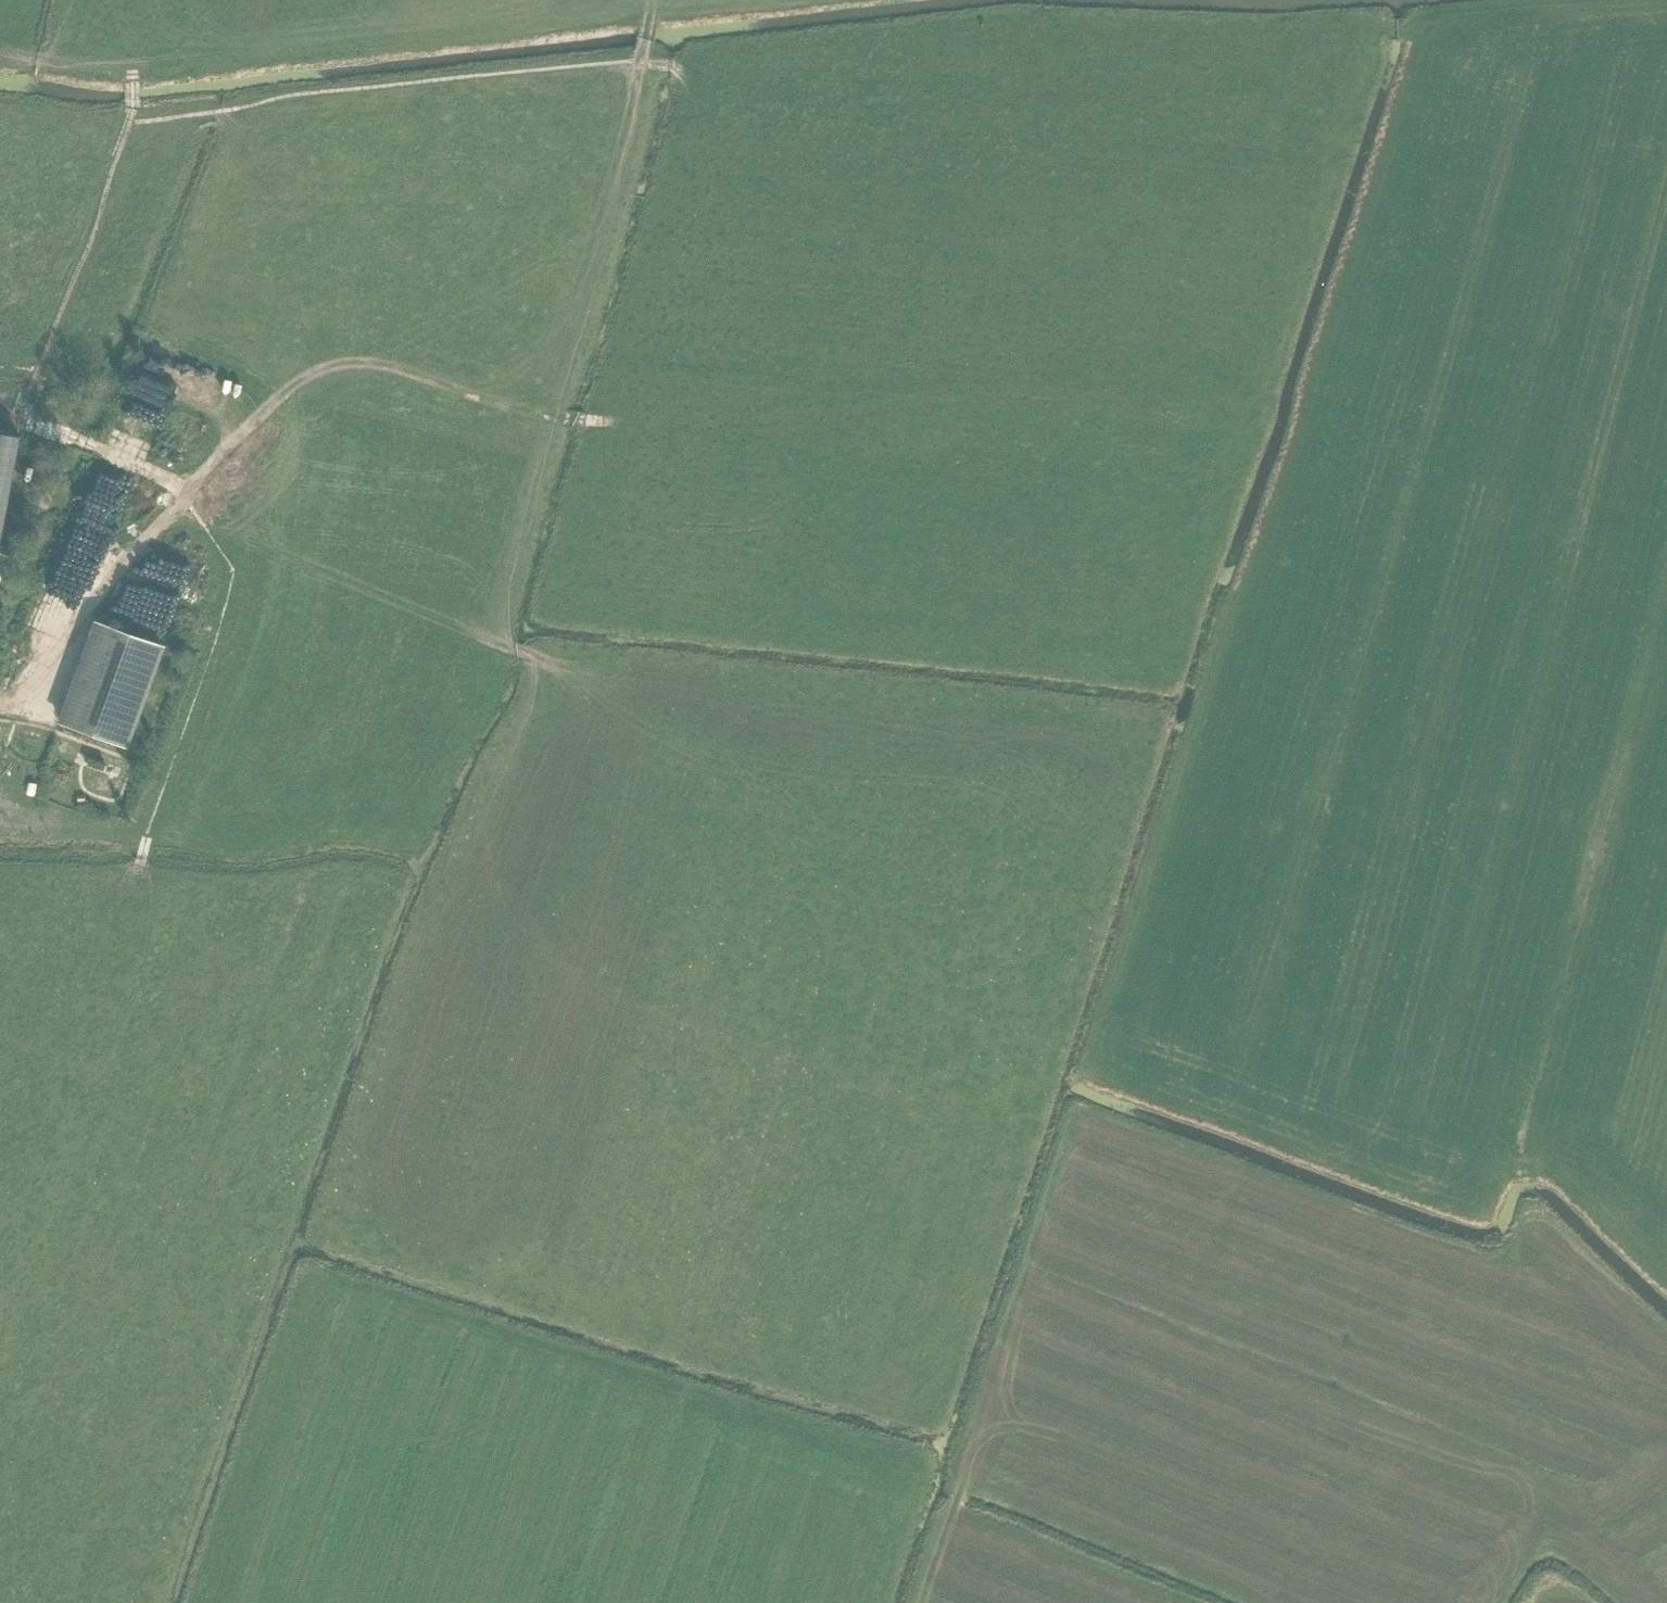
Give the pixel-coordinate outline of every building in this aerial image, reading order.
[(19,437),(0,434),(0,542),(19,437)] [(164,646),(94,621),(58,722),(128,747),(164,646)] [(77,763),(117,782),(123,769),(83,751),(77,763)]
